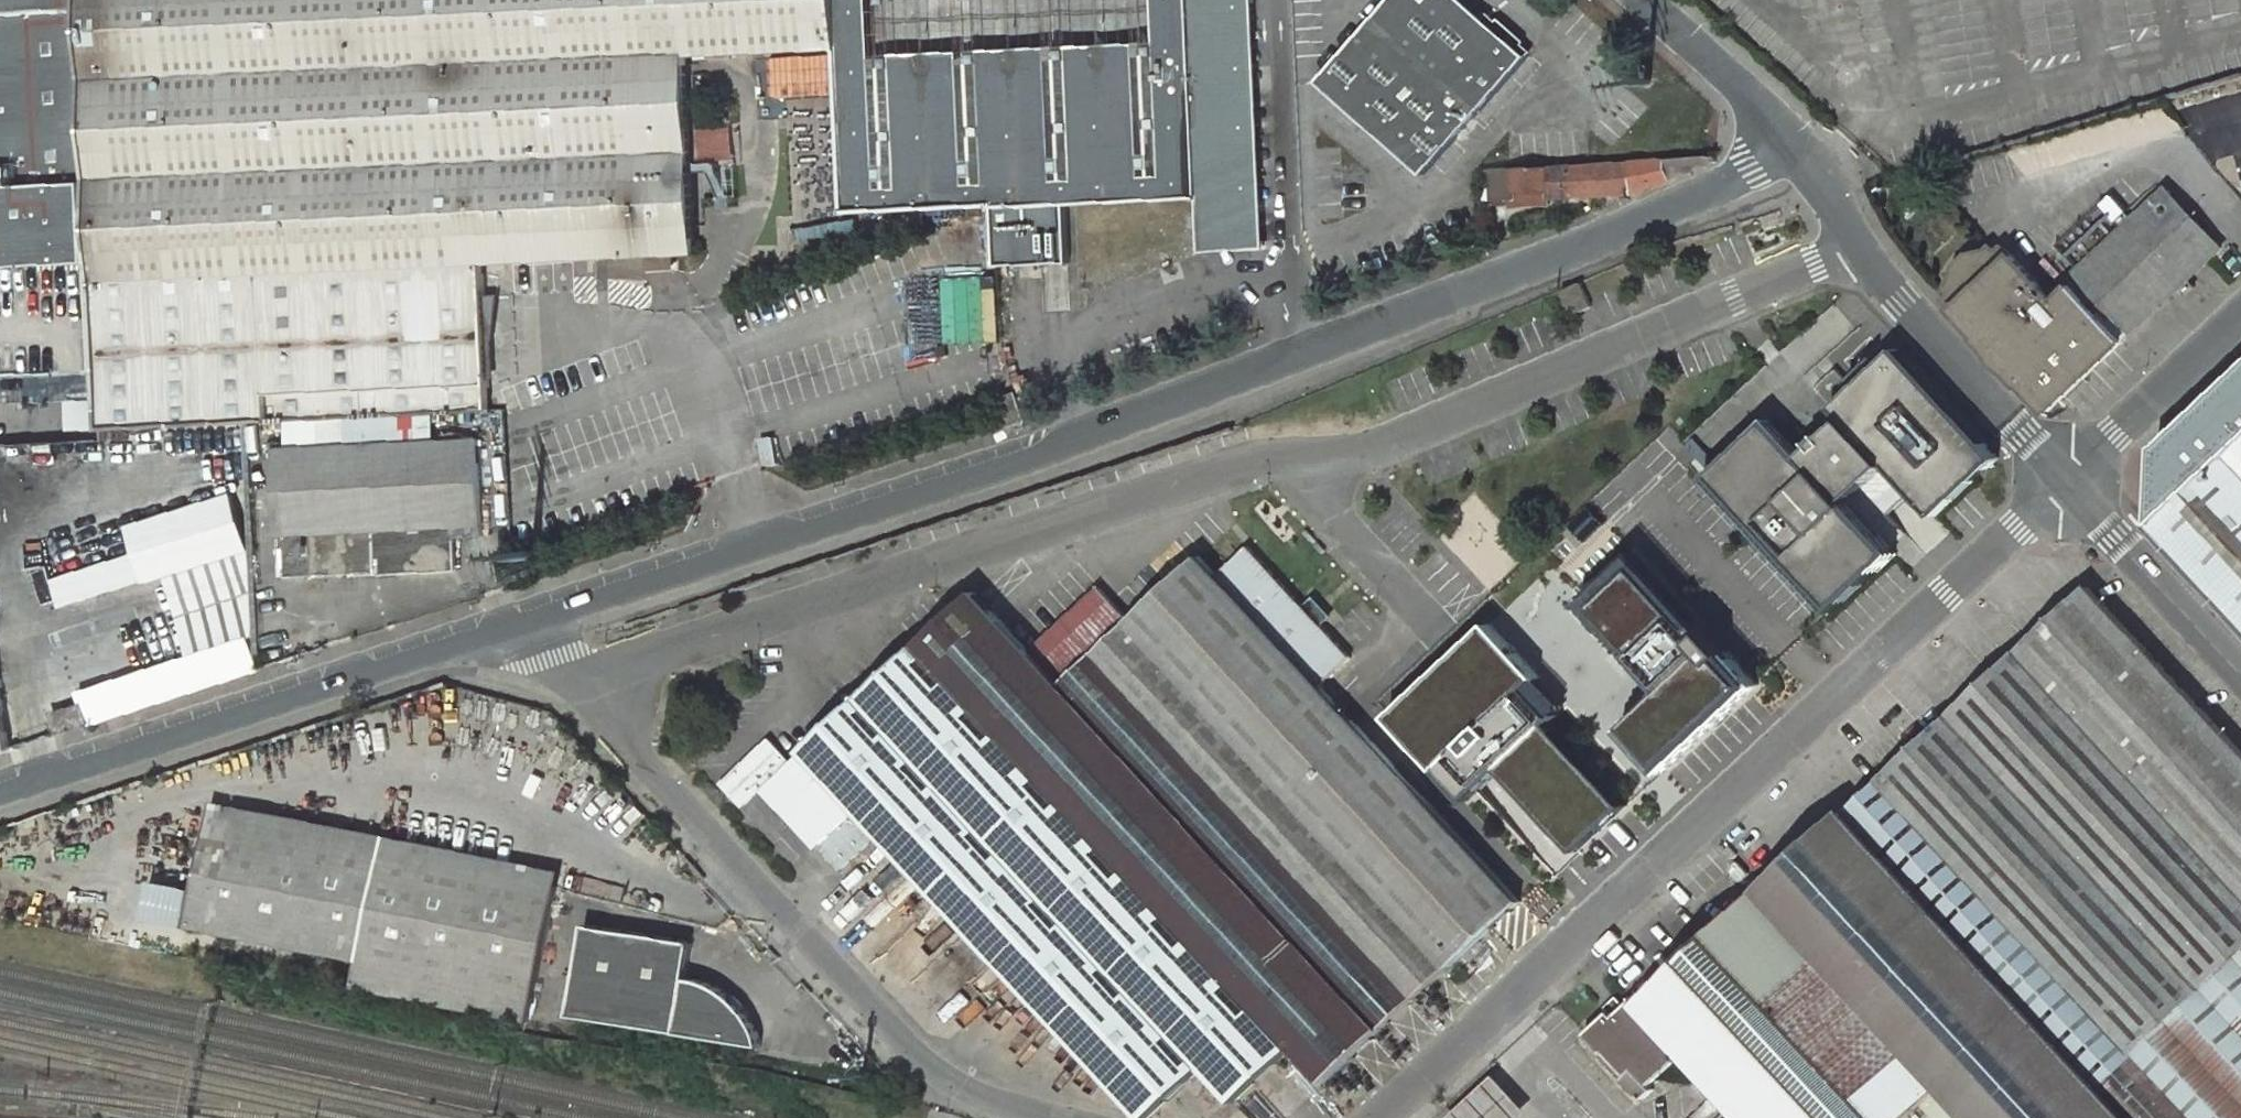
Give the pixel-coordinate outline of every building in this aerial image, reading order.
[(101,371),(85,0),(0,0),(0,375),(101,371)] [(101,371),(104,429),(269,424),(491,411),(482,263),(647,256),(647,265),(673,264),(673,255),(696,253),(688,52),(838,46),(836,0),(85,0),(101,371)] [(1190,0),(836,0),(838,46),(846,213),(993,207),(996,261),(1067,259),(1065,204),(1200,199),(1190,0)] [(1320,82),(1424,179),(1528,61),(1459,0),(1394,0),(1320,82)] [(1719,160),(1572,167),(1574,202),(1634,197),(1642,196),(1720,167),(1719,163),(1719,160)] [(1553,198),(1554,204),(1574,202),(1572,167),(1552,168),(1553,198)] [(1516,200),(1553,198),(1552,168),(1514,170),(1516,198),(1516,200)] [(1492,199),(1516,198),(1514,170),(1491,171),(1492,199)] [(2054,289),(2010,244),(2003,249),(1999,245),(1992,249),(1975,252),(1964,264),(1959,283),(1956,286),(1967,300),(1961,307),(2055,407),(2227,245),(2171,187),(2072,279),(2069,276),(2054,289)] [(1557,292),(1568,317),(1588,309),(1578,283),(1557,292)] [(1998,458),(1897,349),(1834,407),(1843,417),(1829,432),(1898,505),(1912,492),(1935,515),(1998,458)] [(2240,617),(2240,375),(2160,451),(2155,524),(2240,617)] [(71,402),(71,429),(97,428),(96,402),(71,402)] [(1895,551),(1874,528),(1898,505),(1829,432),(1809,450),(1775,414),(1704,480),(1829,613),(1895,551)] [(480,439),(277,450),(279,494),(290,494),(292,535),(281,537),(283,579),(456,568),(454,536),(453,527),(485,525),(480,439)] [(292,535),(290,494),(279,494),(281,537),(292,535)] [(235,495),(130,521),(138,555),(53,575),(61,607),(169,580),(187,655),(270,634),(235,495)] [(486,534),(485,525),(453,527),(454,536),(486,534)] [(1133,606),(1456,961),(1524,898),(1526,896),(1329,680),(1359,652),(1329,620),(1336,612),(1319,594),(1313,601),(1257,541),(1228,569),(1211,550),(1142,615),(1133,606)] [(932,639),(1236,972),(1302,1044),(1307,1050),(1331,1076),(1456,961),(1133,606),(1111,583),(1043,644),(990,587),(932,639)] [(2091,586),(1850,808),(2136,1117),(2240,1117),(2240,748),(2091,586)] [(1539,635),(1467,702),(1456,691),(1431,714),(1501,790),(1494,796),(1543,849),(1550,842),(1565,859),(1712,722),(1612,613),(1558,664),(1552,656),(1556,653),(1539,635)] [(127,638),(106,644),(111,661),(132,655),(127,638)] [(1236,972),(932,639),(803,757),(773,784),(827,842),(872,803),(1157,1111),(1213,1062),(1245,1096),(1302,1044),(1236,972)] [(243,647),(94,694),(74,700),(78,713),(47,723),(51,739),(252,674),(243,647)] [(773,784),(803,757),(780,732),(731,777),(753,802),(773,784)] [(221,821),(562,891),(566,874),(225,804),(221,821)] [(1923,1098),(1941,1117),(2136,1117),(1850,808),(1643,999),(1638,993),(1630,1001),(1621,992),(1609,1003),(1613,1006),(1588,1031),(1607,1051),(1608,1049),(1631,1072),(1639,1065),(1655,1082),(1689,1049),(1754,1117),(1902,1117),(1923,1098)] [(198,927),(368,963),(363,988),(534,1024),(562,891),(221,821),(198,927)] [(701,938),(594,921),(580,1011),(773,1041),(768,1027),(764,1018),(756,1007),(745,996),(736,988),(725,981),(710,976),(698,973),(702,941),(701,938)] [(1655,1082),(1639,1065),(1631,1072),(1629,1075),(1649,1094),(1658,1085),(1655,1082)] [(1536,1105),(1503,1068),(1453,1115),(1456,1117),(1522,1117),(1536,1105)]
